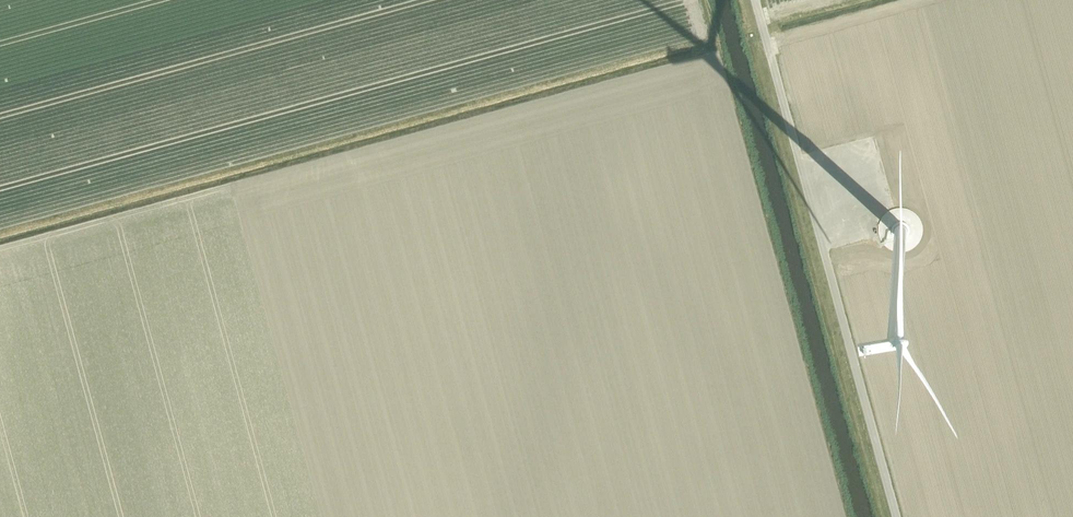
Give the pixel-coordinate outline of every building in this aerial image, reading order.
[(907,232),(907,231),(907,230),(907,229),(906,228),(906,227),(905,226),(904,225),(903,225),(902,224),(901,224),(900,224),(899,224),(898,224),(897,225),(896,225),(896,226),(895,227),(894,228),(894,229),(894,230),(894,231),(894,232),(894,233),(894,234),(895,235),(896,235),(896,236),(897,237),(898,237),(899,237),(900,237),(901,237),(902,237),(903,237),(904,236),(905,235),(906,235),(906,234),(907,233),(907,232)]
